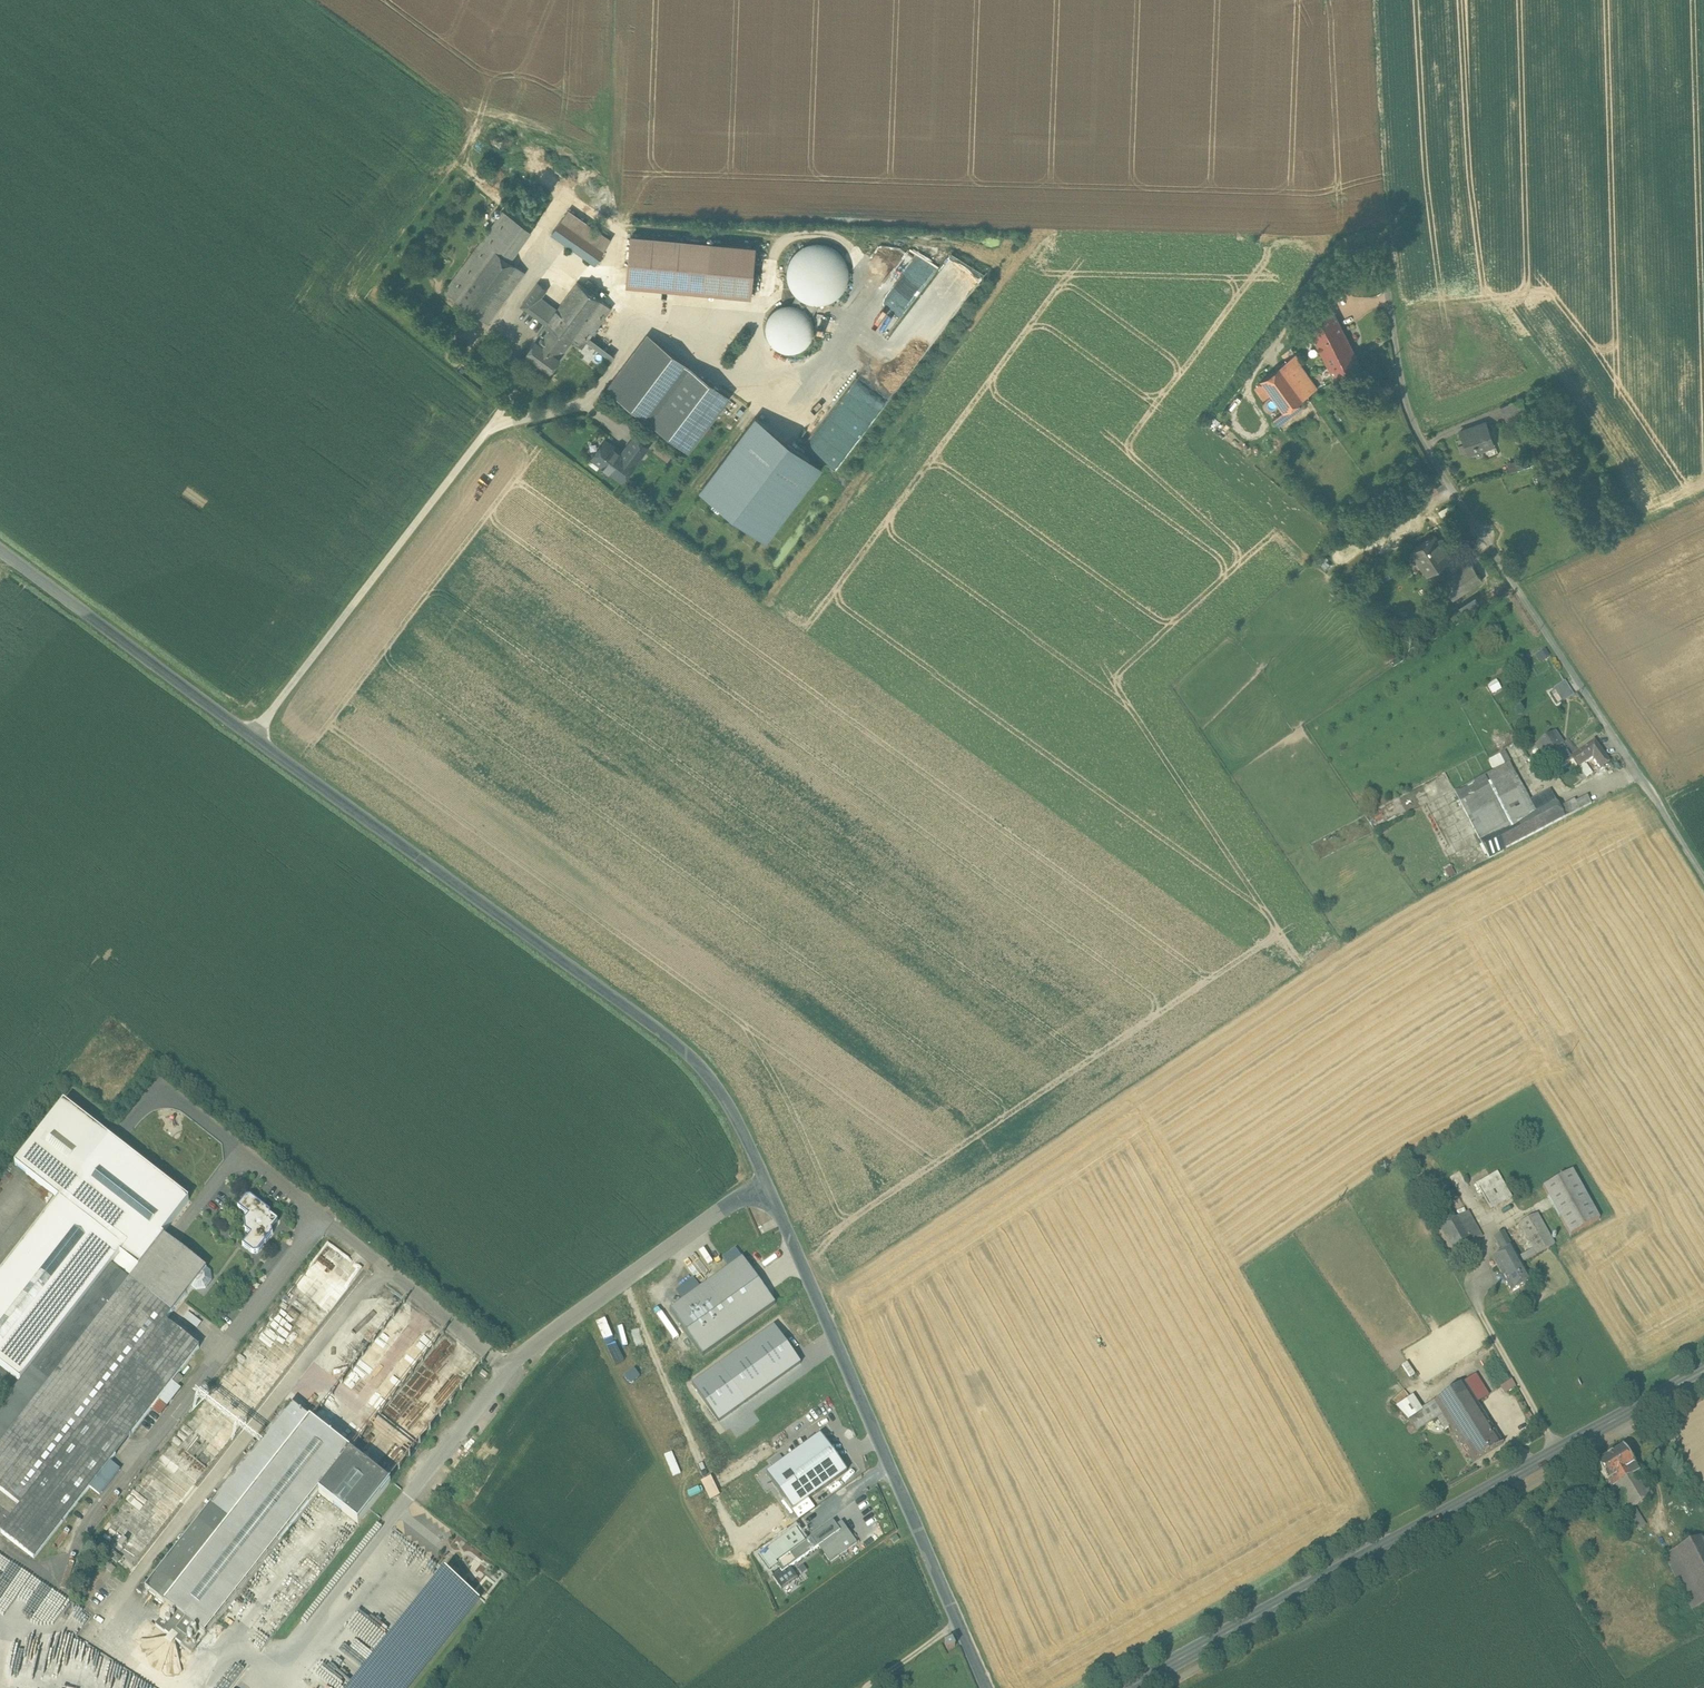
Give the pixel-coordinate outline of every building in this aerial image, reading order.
[(503,210),(444,290),(458,300),(495,249),(516,220),(503,210)] [(610,240),(568,210),(561,220),(604,249),(610,240)] [(516,220),(495,249),(510,260),(531,231),(516,220)] [(604,249),(561,220),(552,232),(596,263),(604,249)] [(761,247),(631,236),(627,285),(755,297),(758,272),(761,247)] [(848,291),(852,281),(852,270),(848,260),(841,252),(832,246),(822,244),(811,246),(802,251),(795,258),(791,267),(790,276),(792,286),(797,294),(804,301),(813,305),(823,306),(832,304),(841,299),(848,291)] [(909,309),(937,264),(908,246),(880,291),(909,309)] [(495,249),(458,300),(487,322),(490,318),(491,318),(508,295),(507,294),(524,271),(510,260),(495,249)] [(959,306),(982,272),(953,252),(930,286),(947,298),(947,299),(959,306)] [(538,282),(521,305),(546,324),(548,322),(553,314),(537,303),(547,289),(538,282)] [(553,314),(548,322),(572,340),(581,347),(611,307),(577,282),(563,301),(553,314)] [(563,301),(547,289),(537,303),(553,314),(563,301)] [(805,309),(797,307),(790,306),(782,308),(775,313),(770,320),(768,328),(769,336),(772,344),(778,350),(785,354),(793,355),(802,353),(808,349),(813,343),(816,336),(817,328),(815,321),(811,314),(805,309)] [(1332,310),(1301,324),(1307,335),(1311,333),(1328,367),(1355,355),(1332,310)] [(572,340),(548,322),(546,324),(535,339),(560,357),(565,349),(572,340)] [(560,357),(535,339),(526,351),(550,369),(560,357)] [(690,366),(654,339),(614,392),(649,420),(690,366)] [(581,347),(572,340),(565,349),(574,356),(581,347)] [(1301,363),(1295,354),(1260,380),(1283,412),(1297,402),(1316,387),(1299,364),(1301,363)] [(1355,355),(1328,367),(1336,382),(1362,370),(1355,355)] [(694,369),(652,422),(693,450),(732,397),(694,369)] [(1283,412),(1282,412),(1273,419),(1278,425),(1301,408),(1297,402),(1283,412)] [(822,467),(762,421),(762,425),(761,425),(761,421),(762,421),(755,416),(700,488),(730,511),(767,539),(822,467)] [(1486,422),(1459,432),(1466,453),(1494,443),(1486,422)] [(1575,430),(1562,432),(1565,448),(1578,445),(1575,430)] [(635,438),(623,453),(635,462),(647,446),(634,436),(634,437),(635,438)] [(614,448),(614,446),(605,439),(592,457),(622,479),(635,462),(623,453),(621,451),(618,451),(614,448)] [(1518,459),(1507,462),(1509,472),(1521,468),(1518,459)] [(1433,534),(1410,550),(1426,574),(1438,566),(1449,559),(1449,558),(1433,534)] [(1454,554),(1449,558),(1449,559),(1438,566),(1445,577),(1462,565),(1454,554)] [(1445,577),(1440,581),(1452,599),(1482,579),(1469,561),(1462,565),(1445,577)] [(1487,685),(1493,693),(1501,688),(1496,679),(1487,685)] [(1566,679),(1553,686),(1562,701),(1574,695),(1566,679)] [(1567,745),(1558,732),(1537,746),(1545,759),(1547,758),(1557,772),(1575,759),(1566,745),(1567,745)] [(1575,759),(1581,768),(1596,758),(1603,768),(1612,762),(1598,742),(1575,759)] [(1508,764),(1457,791),(1455,791),(1468,816),(1522,788),(1509,763),(1508,764)] [(1552,790),(1529,802),(1522,788),(1468,816),(1489,858),(1507,849),(1507,847),(1566,817),(1561,808),(1552,790)] [(1576,800),(1561,808),(1566,817),(1594,803),(1590,796),(1578,802),(1576,800)] [(64,1102),(16,1165),(60,1199),(108,1137),(64,1102)] [(0,1275),(0,1364),(22,1381),(0,1409),(0,1489),(22,1506),(1,1532),(35,1558),(90,1487),(100,1494),(120,1469),(110,1461),(172,1382),(177,1386),(183,1378),(178,1374),(199,1347),(165,1321),(206,1268),(165,1236),(162,1234),(189,1200),(108,1137),(60,1199),(0,1275)] [(1504,1184),(1497,1170),(1475,1182),(1483,1196),(1504,1184)] [(1599,1219),(1572,1170),(1542,1186),(1569,1235),(1599,1219)] [(1504,1184),(1483,1196),(1490,1209),(1512,1197),(1504,1184)] [(270,1211),(251,1196),(246,1197),(238,1207),(249,1216),(244,1221),(246,1230),(251,1234),(243,1245),(253,1253),(258,1253),(273,1233),(273,1229),(278,1222),(271,1216),(270,1211)] [(1468,1211),(1440,1226),(1454,1251),(1482,1236),(1468,1211)] [(1554,1243),(1537,1212),(1518,1222),(1532,1248),(1536,1253),(1554,1243)] [(1510,1246),(1503,1233),(1495,1238),(1501,1251),(1510,1246)] [(1501,1251),(1491,1256),(1501,1274),(1520,1264),(1519,1262),(1516,1257),(1510,1246),(1501,1251)] [(1532,1248),(1516,1257),(1519,1262),(1536,1253),(1532,1248)] [(724,1258),(730,1267),(742,1259),(735,1250),(724,1258)] [(730,1267),(700,1289),(684,1301),(670,1310),(703,1356),(775,1304),(743,1258),(742,1259),(730,1267)] [(1520,1264),(1501,1274),(1509,1290),(1529,1280),(1520,1264)] [(677,1291),(684,1301),(700,1289),(694,1280),(677,1291)] [(595,1322),(603,1341),(612,1337),(603,1318),(595,1322)] [(713,1419),(799,1366),(775,1327),(689,1380),(713,1419)] [(615,1364),(624,1360),(615,1342),(606,1346),(615,1364)] [(1473,1396),(1483,1389),(1474,1375),(1464,1382),(1473,1396)] [(1504,1393),(1515,1386),(1512,1380),(1501,1387),(1504,1393)] [(1464,1382),(1434,1401),(1443,1414),(1448,1422),(1473,1462),(1503,1443),(1477,1403),(1473,1396),(1464,1382)] [(1483,1389),(1473,1396),(1477,1403),(1488,1396),(1483,1389)] [(1418,1430),(1437,1417),(1443,1414),(1434,1401),(1421,1409),(1412,1397),(1397,1406),(1418,1430)] [(291,1403),(146,1588),(175,1612),(166,1623),(161,1620),(156,1626),(171,1637),(170,1639),(176,1643),(177,1642),(192,1654),(319,1492),(351,1451),(291,1403)] [(1448,1422),(1443,1414),(1437,1417),(1442,1426),(1448,1422)] [(847,1471),(821,1435),(767,1474),(793,1510),(847,1471)] [(1623,1447),(1596,1463),(1607,1482),(1608,1482),(1634,1466),(1635,1465),(1623,1447)] [(391,1481),(351,1450),(351,1451),(319,1492),(358,1523),(391,1481)] [(1634,1466),(1608,1482),(1626,1512),(1635,1507),(1653,1496),(1634,1466)] [(1635,1507),(1626,1512),(1638,1531),(1646,1525),(1635,1507)] [(833,1521),(810,1538),(817,1548),(840,1531),(833,1521)] [(782,1573),(806,1556),(800,1546),(791,1534),(759,1557),(773,1576),(780,1571),(782,1573)] [(1665,1555),(1692,1609),(1703,1603),(1703,1542),(1701,1536),(1665,1555)] [(806,1556),(817,1548),(810,1538),(800,1546),(806,1556)] [(450,1575),(360,1687),(409,1687),(480,1599),(450,1575)] [(953,1640),(945,1644),(948,1650),(956,1647),(953,1640)]
